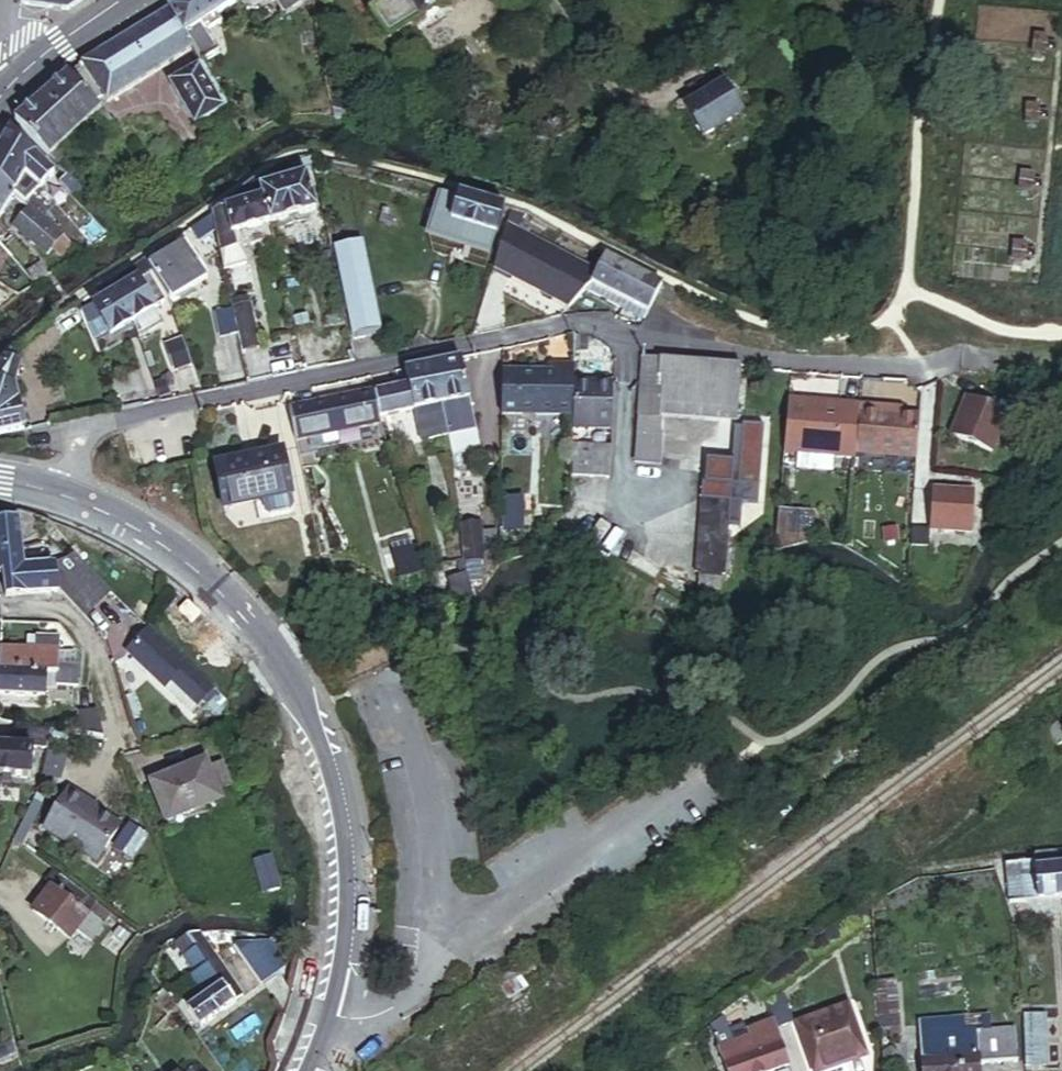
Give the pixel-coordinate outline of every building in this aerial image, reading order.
[(222,21),(217,13),(237,0),(181,0),(167,9),(192,48),(202,62),(220,50),(207,30),(222,21)] [(275,22),(284,16),(274,0),(260,0),(275,22)] [(284,16),(308,0),(274,0),(284,16)] [(389,40),(455,0),(380,0),(385,7),(373,14),(389,40)] [(110,102),(192,48),(167,9),(84,63),(110,102)] [(230,105),(202,62),(170,83),(198,126),(230,105)] [(118,129),(101,112),(69,73),(39,99),(72,138),(73,137),(87,124),(94,118),(111,135),(118,129)] [(725,83),(687,106),(704,134),(742,111),(725,83)] [(72,138),(39,99),(14,120),(50,161),(55,158),(56,157),(53,152),(61,146),(72,138)] [(78,143),(92,130),(87,124),(73,137),(78,143)] [(10,127),(0,145),(0,150),(36,187),(51,174),(10,127)] [(71,160),(61,146),(53,152),(56,157),(55,158),(62,167),(71,160)] [(0,150),(0,182),(11,193),(19,202),(36,187),(0,150)] [(308,155),(300,156),(302,164),(315,161),(314,155),(308,155)] [(270,183),(260,187),(272,222),(310,208),(298,173),(288,177),(286,171),(268,177),(270,183)] [(215,227),(225,271),(255,265),(248,231),(272,222),(260,187),(257,180),(212,213),(215,227)] [(11,193),(0,182),(0,213),(11,193)] [(507,205),(462,192),(453,220),(496,234),(507,205)] [(518,232),(528,211),(527,211),(513,207),(508,227),(518,232)] [(61,248),(25,208),(7,225),(35,257),(41,253),(47,260),(61,248)] [(111,233),(89,213),(85,217),(90,221),(86,227),(101,240),(111,233)] [(212,213),(193,226),(198,237),(215,227),(212,213)] [(518,232),(508,227),(497,266),(576,304),(591,287),(599,271),(518,232)] [(175,238),(146,258),(150,263),(170,298),(207,276),(186,242),(181,246),(175,238)] [(337,246),(347,289),(370,283),(361,243),(359,244),(358,241),(337,246)] [(71,259),(65,252),(54,261),(60,268),(71,259)] [(668,284),(608,253),(599,271),(591,287),(593,288),(591,290),(646,318),(650,310),(653,312),(668,284)] [(32,266),(43,278),(49,275),(38,260),(32,266)] [(164,301),(140,263),(110,282),(135,321),(154,309),(153,308),(164,301)] [(32,266),(26,271),(37,283),(43,278),(32,266)] [(135,321),(110,282),(95,291),(101,301),(93,306),(112,335),(135,321)] [(370,283),(347,289),(358,340),(382,334),(370,283)] [(77,303),(58,316),(66,328),(85,317),(77,303)] [(252,305),(233,309),(236,321),(254,317),(252,305)] [(236,321),(233,309),(217,313),(222,338),(238,335),(242,355),(262,351),(254,317),(236,321)] [(194,364),(184,336),(167,341),(178,370),(194,364)] [(470,399),(462,356),(435,362),(443,406),(446,433),(449,453),(481,447),(470,399)] [(743,363),(645,357),(638,461),(663,463),(666,413),(739,418),(743,363)] [(443,406),(435,362),(408,368),(410,378),(377,385),(378,390),(383,415),(410,411),(415,439),(446,433),(443,406)] [(24,431),(12,390),(19,370),(4,363),(0,367),(0,436),(24,431)] [(504,372),(502,412),(572,415),(574,382),(575,365),(555,364),(554,374),(504,372)] [(614,384),(574,382),(572,415),(572,427),(612,429),(614,384)] [(383,415),(378,390),(294,408),(300,440),(385,422),(383,415)] [(969,395),(951,433),(987,450),(1005,413),(969,395)] [(854,445),(857,402),(787,396),(783,448),(853,454),(854,445)] [(913,450),(917,408),(857,402),(854,445),(913,450)] [(737,423),(734,461),(710,459),(708,480),(704,479),(703,497),(702,497),(696,571),(701,572),(701,576),(718,578),(719,573),(724,573),(728,524),(740,525),(742,502),(757,504),(764,422),(743,420),(742,424),(737,423)] [(609,448),(577,446),(576,472),(608,474),(609,448)] [(296,492),(285,447),(219,462),(229,507),(264,499),(268,516),(273,519),(296,514),(299,509),(295,492),(296,492)] [(977,489),(935,488),(933,529),(976,531),(977,489)] [(520,532),(521,523),(523,523),(524,498),(507,498),(506,532),(520,532)] [(782,510),(781,523),(805,526),(806,512),(782,510)] [(459,539),(477,536),(474,516),(456,519),(459,539)] [(0,523),(0,574),(1,574),(2,579),(3,597),(56,593),(84,622),(114,594),(78,559),(57,569),(22,571),(19,522),(0,523)] [(478,536),(482,564),(498,561),(493,534),(478,536)] [(477,536),(459,539),(463,567),(482,564),(478,536),(477,536)] [(416,544),(396,549),(403,578),(423,573),(416,544)] [(446,590),(465,588),(463,576),(444,578),(446,590)] [(717,587),(718,578),(701,576),(700,585),(717,587)] [(213,688),(149,629),(129,651),(192,710),(213,688)] [(45,674),(59,675),(58,686),(79,687),(79,672),(59,671),(60,638),(37,637),(37,650),(28,650),(0,649),(0,697),(45,698),(45,686),(45,674)] [(29,637),(28,650),(37,650),(37,637),(29,637)] [(45,674),(45,686),(58,686),(59,675),(45,674)] [(79,734),(101,740),(102,709),(79,709),(79,734)] [(31,778),(31,748),(47,749),(52,731),(18,723),(12,746),(0,746),(0,778),(31,778)] [(201,751),(143,770),(155,809),(213,790),(201,751)] [(70,759),(49,754),(42,781),(63,787),(70,759)] [(70,790),(44,830),(97,863),(120,827),(96,811),(84,803),(86,801),(70,790)] [(33,801),(12,843),(19,847),(40,804),(33,801)] [(98,808),(86,801),(84,803),(96,811),(98,808)] [(1058,899),(1054,848),(1034,850),(1035,862),(1005,865),(1008,903),(1058,899)] [(1054,848),(1058,899),(1061,898),(1061,848),(1054,848)] [(244,858),(255,890),(270,885),(260,853),(244,858)] [(96,906),(47,869),(41,877),(44,879),(31,895),(41,902),(33,913),(68,940),(74,933),(88,943),(106,919),(93,909),(96,906)] [(200,935),(188,943),(232,1003),(244,994),(200,935)] [(232,1003),(188,943),(184,936),(177,938),(187,951),(178,957),(192,975),(187,978),(201,998),(185,1009),(199,1028),(232,1003)] [(267,944),(236,950),(260,981),(281,966),(267,944)] [(865,985),(871,1034),(890,1032),(883,983),(865,985)] [(174,1008),(162,991),(152,998),(164,1015),(174,1008)] [(796,1025),(812,1070),(847,1070),(845,1064),(863,1058),(846,1008),(796,1025)] [(1022,1013),(1023,1063),(1044,1063),(1043,1012),(1022,1013)] [(920,1070),(978,1070),(977,1063),(1015,1060),(1012,1026),(988,1028),(987,1014),(919,1020),(920,1034),(917,1034),(920,1070)] [(723,1070),(775,1070),(784,1067),(767,1025),(744,1034),(741,1027),(724,1033),(720,1022),(706,1028),(723,1070)] [(124,1063),(112,1070),(130,1070),(124,1063)]
